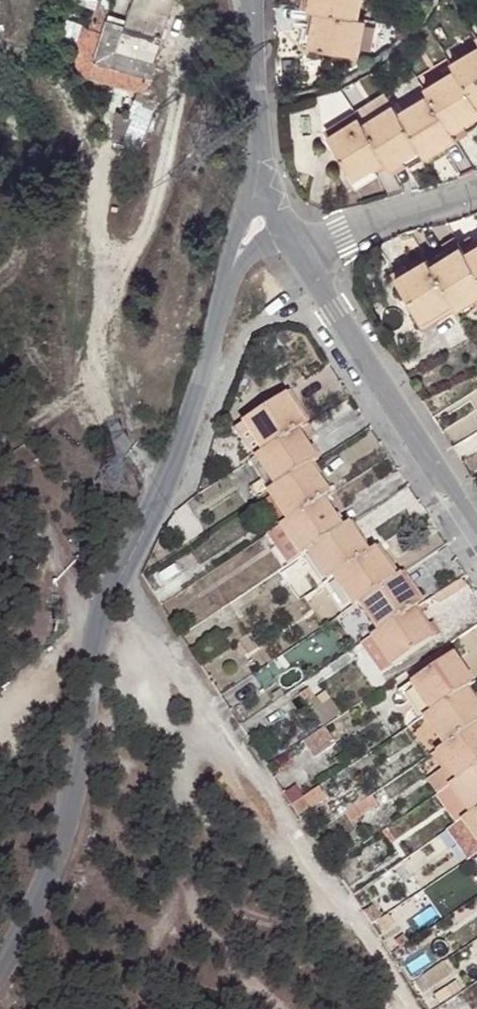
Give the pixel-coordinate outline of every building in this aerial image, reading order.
[(115,10),(102,5),(96,21),(109,26),(94,65),(148,83),(175,0),(118,0),(115,10)] [(298,7),(310,10),(312,0),(299,0),(298,7)] [(310,10),(317,11),(310,46),(356,54),(362,20),(356,18),(359,0),(312,0),(310,10)] [(317,11),(310,10),(303,44),(310,46),(317,11)] [(99,49),(102,29),(83,26),(80,46),(99,49)] [(341,88),(317,95),(323,140),(329,137),(353,177),(372,165),(377,175),(389,168),(402,160),(399,156),(416,145),(419,149),(421,153),(440,142),(443,147),(466,132),(459,121),(476,110),(476,107),(475,103),(476,102),(476,48),(451,65),(454,70),(424,88),(428,94),(398,113),(393,105),(363,124),(341,88)] [(136,93),(132,114),(121,112),(116,137),(149,143),(157,97),(136,93)] [(446,151),(443,147),(440,142),(421,153),(427,163),(446,151)] [(402,160),(419,149),(416,145),(399,156),(402,160)] [(402,160),(389,168),(392,174),(405,166),(402,160)] [(372,165),(353,177),(349,180),(356,191),(378,177),(377,175),(372,165)] [(453,305),(476,292),(476,240),(462,249),(459,243),(441,254),(444,258),(430,266),(427,259),(408,271),(404,265),(393,273),(419,318),(450,299),(453,305)] [(453,305),(458,312),(476,301),(476,292),(453,305)] [(285,395),(242,423),(261,453),(254,458),(274,488),(267,492),(287,522),(281,526),(300,556),(307,552),(326,581),(333,576),(353,606),(358,603),(377,633),(361,644),(381,675),(433,638),(426,626),(420,631),(408,612),(414,608),(403,591),(408,587),(400,575),(395,579),(386,565),(381,569),(370,552),(364,556),(353,538),(357,535),(350,524),(343,529),(335,515),(330,518),(319,502),(326,498),(315,480),(319,478),(310,465),(318,460),(309,447),(305,450),(294,433),(301,429),(289,411),(294,408),(285,395)] [(261,453),(242,423),(231,430),(251,460),(254,458),(261,453)] [(254,458),(251,460),(247,462),(259,481),(248,487),(256,499),(267,492),(274,488),(254,458)] [(267,492),(256,499),(276,529),(281,526),(287,522),(267,492)] [(281,526),(276,529),(296,559),(300,556),(281,526)] [(375,548),(370,552),(381,569),(386,565),(375,548)] [(460,577),(444,587),(451,597),(466,587),(460,577)] [(419,604),(408,587),(403,591),(414,608),(419,604)] [(451,597),(444,587),(429,598),(441,604),(451,597)] [(420,631),(426,626),(414,608),(408,612),(420,631)] [(446,767),(455,781),(447,786),(467,815),(459,820),(476,847),(476,733),(473,728),(476,725),(476,717),(461,693),(468,688),(448,658),(398,692),(417,721),(423,718),(442,747),(435,751),(446,767)] [(307,689),(300,693),(307,703),(314,699),(307,689)] [(311,745),(320,753),(336,737),(328,729),(311,745)] [(455,781),(446,767),(425,781),(434,795),(447,786),(455,781)] [(447,786),(434,795),(454,824),(459,820),(467,815),(447,786)] [(454,824),(445,830),(465,859),(476,851),(476,847),(459,820),(454,824)]
